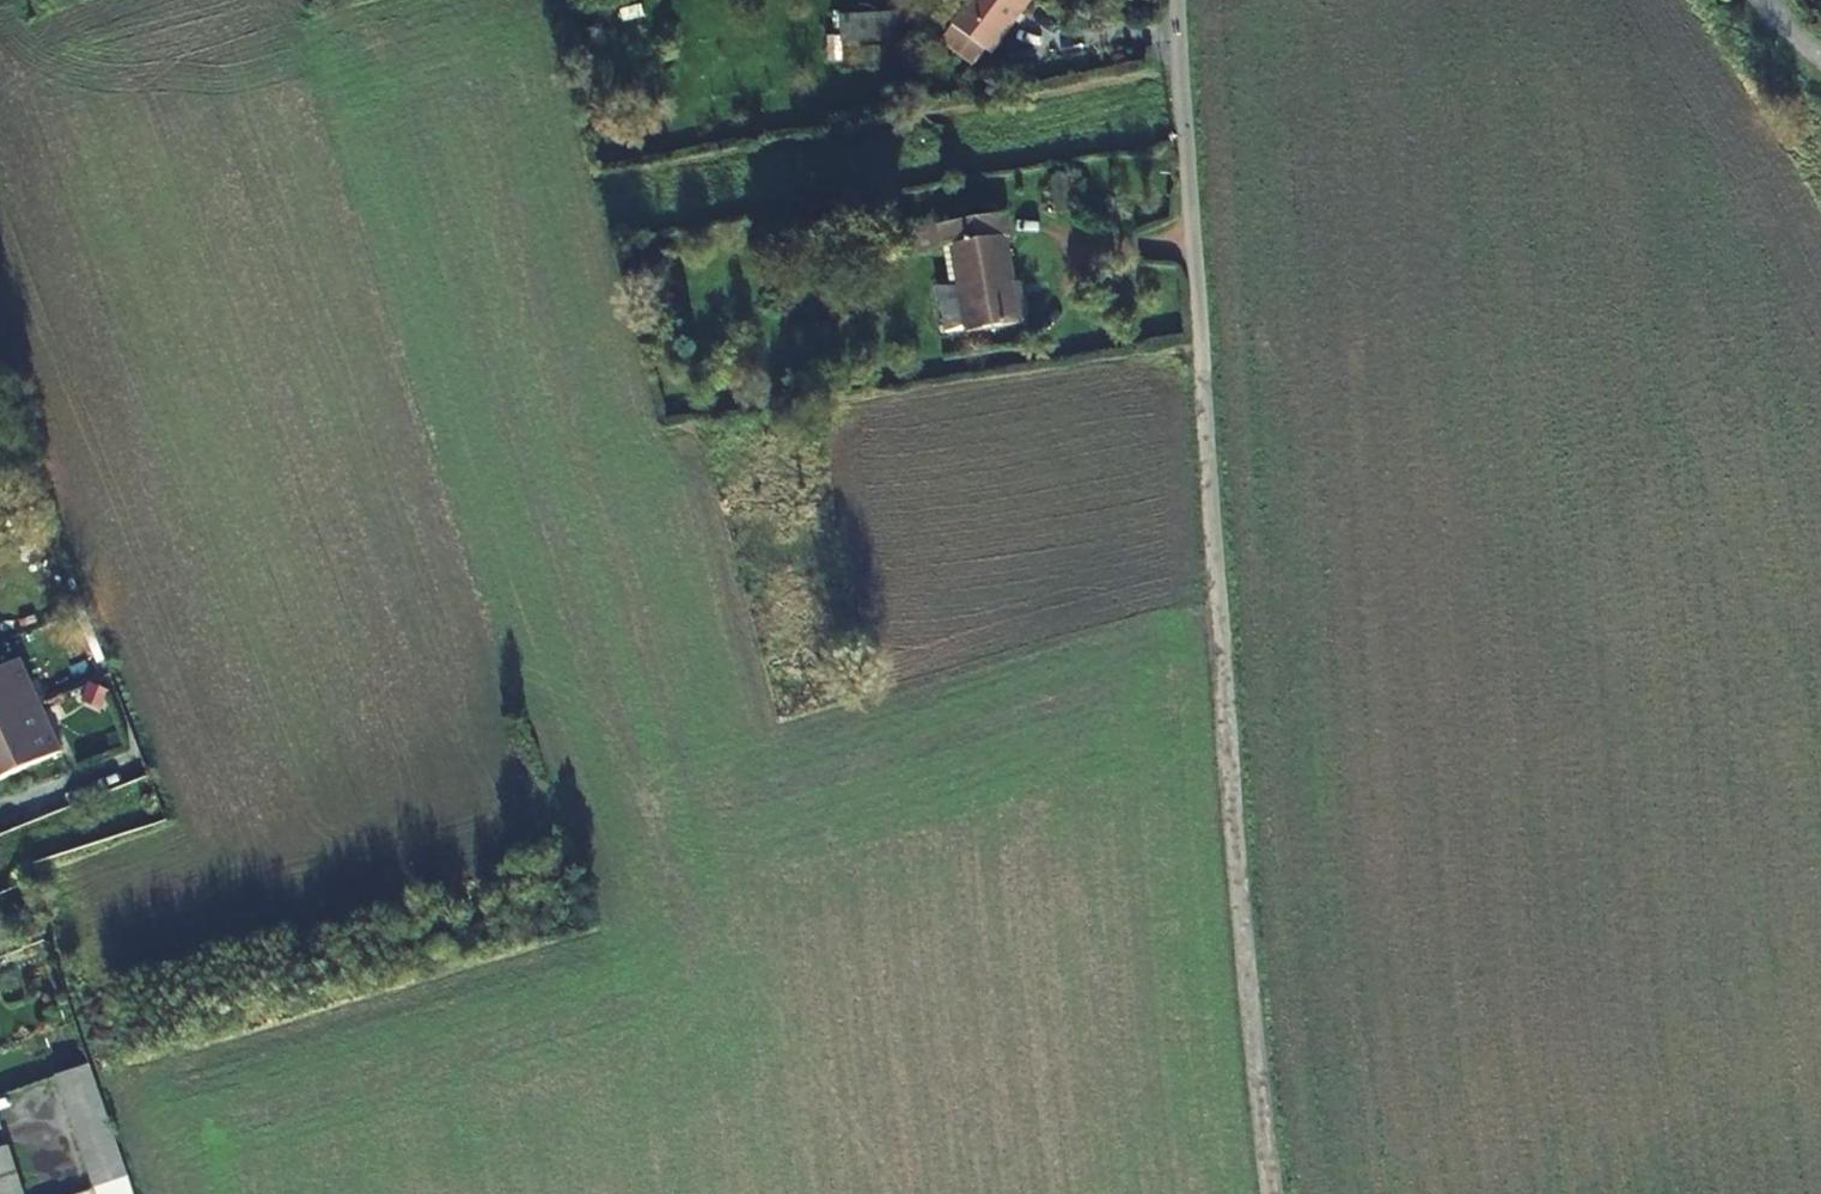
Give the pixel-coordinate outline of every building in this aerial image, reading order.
[(947,32),(972,50),(976,44),(990,55),(1030,0),(971,0),(947,32)] [(901,12),(832,13),(833,63),(902,62),(901,12)] [(1004,219),(936,231),(940,255),(953,253),(968,338),(1025,328),(1018,290),(1012,291),(1003,243),(1008,243),(1004,219)] [(31,706),(8,660),(0,664),(0,721),(31,706)] [(13,771),(53,752),(31,706),(0,721),(0,744),(13,771)] [(13,771),(0,744),(0,777),(13,771)] [(85,1064),(51,1076),(52,1080),(57,1093),(60,1092),(94,1080),(89,1062),(85,1064)] [(60,1092),(57,1093),(62,1108),(65,1107),(96,1096),(99,1096),(94,1080),(60,1092)] [(65,1107),(62,1108),(67,1124),(71,1123),(101,1112),(105,1112),(99,1096),(96,1096),(65,1107)] [(71,1123),(67,1124),(72,1140),(76,1138),(106,1128),(110,1127),(105,1112),(101,1112),(71,1123)] [(72,1140),(78,1155),(81,1154),(111,1144),(115,1143),(110,1127),(106,1128),(76,1138),(72,1140)] [(81,1154),(78,1155),(84,1172),(87,1170),(117,1161),(120,1160),(115,1143),(111,1144),(81,1154)] [(87,1170),(84,1172),(88,1185),(89,1188),(122,1178),(126,1176),(120,1160),(117,1161),(87,1170)] [(10,1180),(14,1179),(8,1161),(5,1162),(0,1164),(0,1183),(10,1180)] [(0,1183),(0,1193),(18,1193),(14,1179),(10,1180),(0,1183)]
